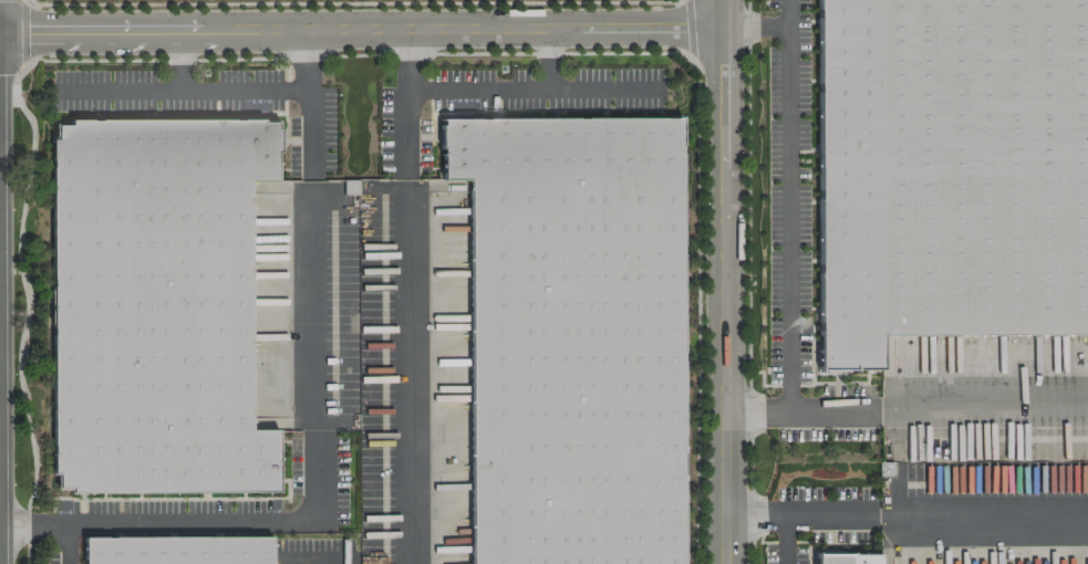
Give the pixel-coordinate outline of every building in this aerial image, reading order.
[(817,370),(880,370),(880,335),(1087,334),(1087,0),(816,0),(817,370)] [(71,118),(276,123),(277,178),(245,180),(250,430),(276,432),(274,490),(74,492),(53,470),(51,179),(54,138),(58,128),(71,118)] [(680,119),(679,563),(469,563),(469,424),(469,353),(469,212),(469,176),(444,176),(444,119),(680,119)] [(272,547),(272,563),(83,563),(83,539),(139,533),(148,531),(167,532),(174,532),(213,534),(222,534),(272,536),(272,547)] [(815,563),(877,563),(877,553),(815,553),(815,563)]
